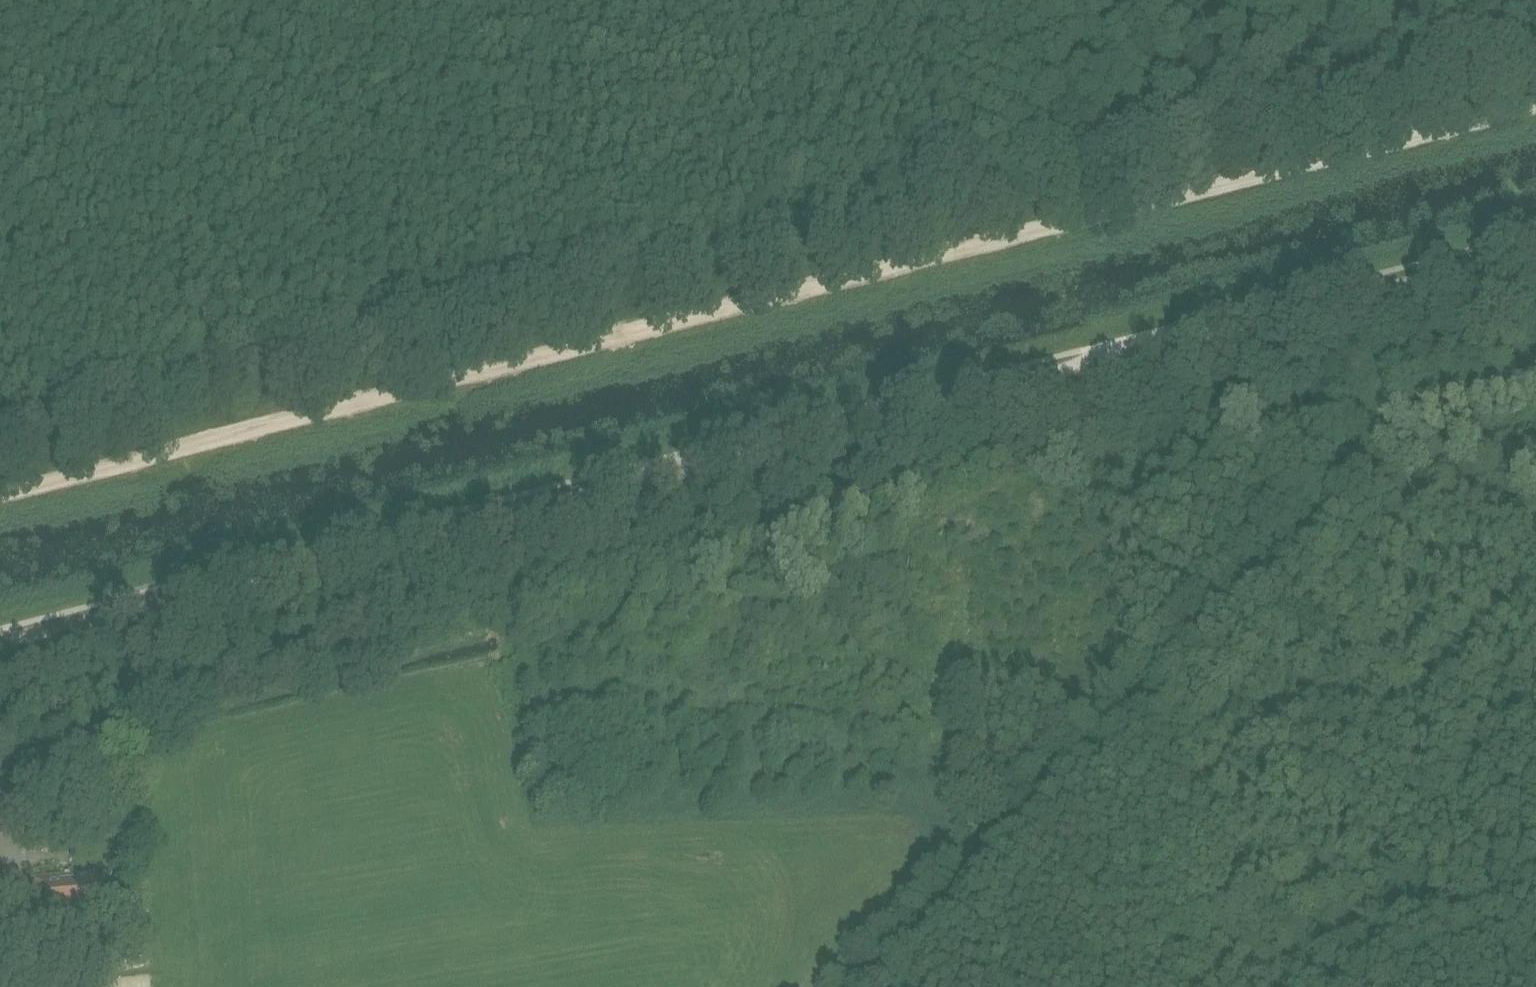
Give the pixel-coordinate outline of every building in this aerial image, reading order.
[(63,910),(96,907),(93,872),(33,878),(35,894),(46,893),(47,903),(32,905),(33,923),(64,920),(63,910)]
